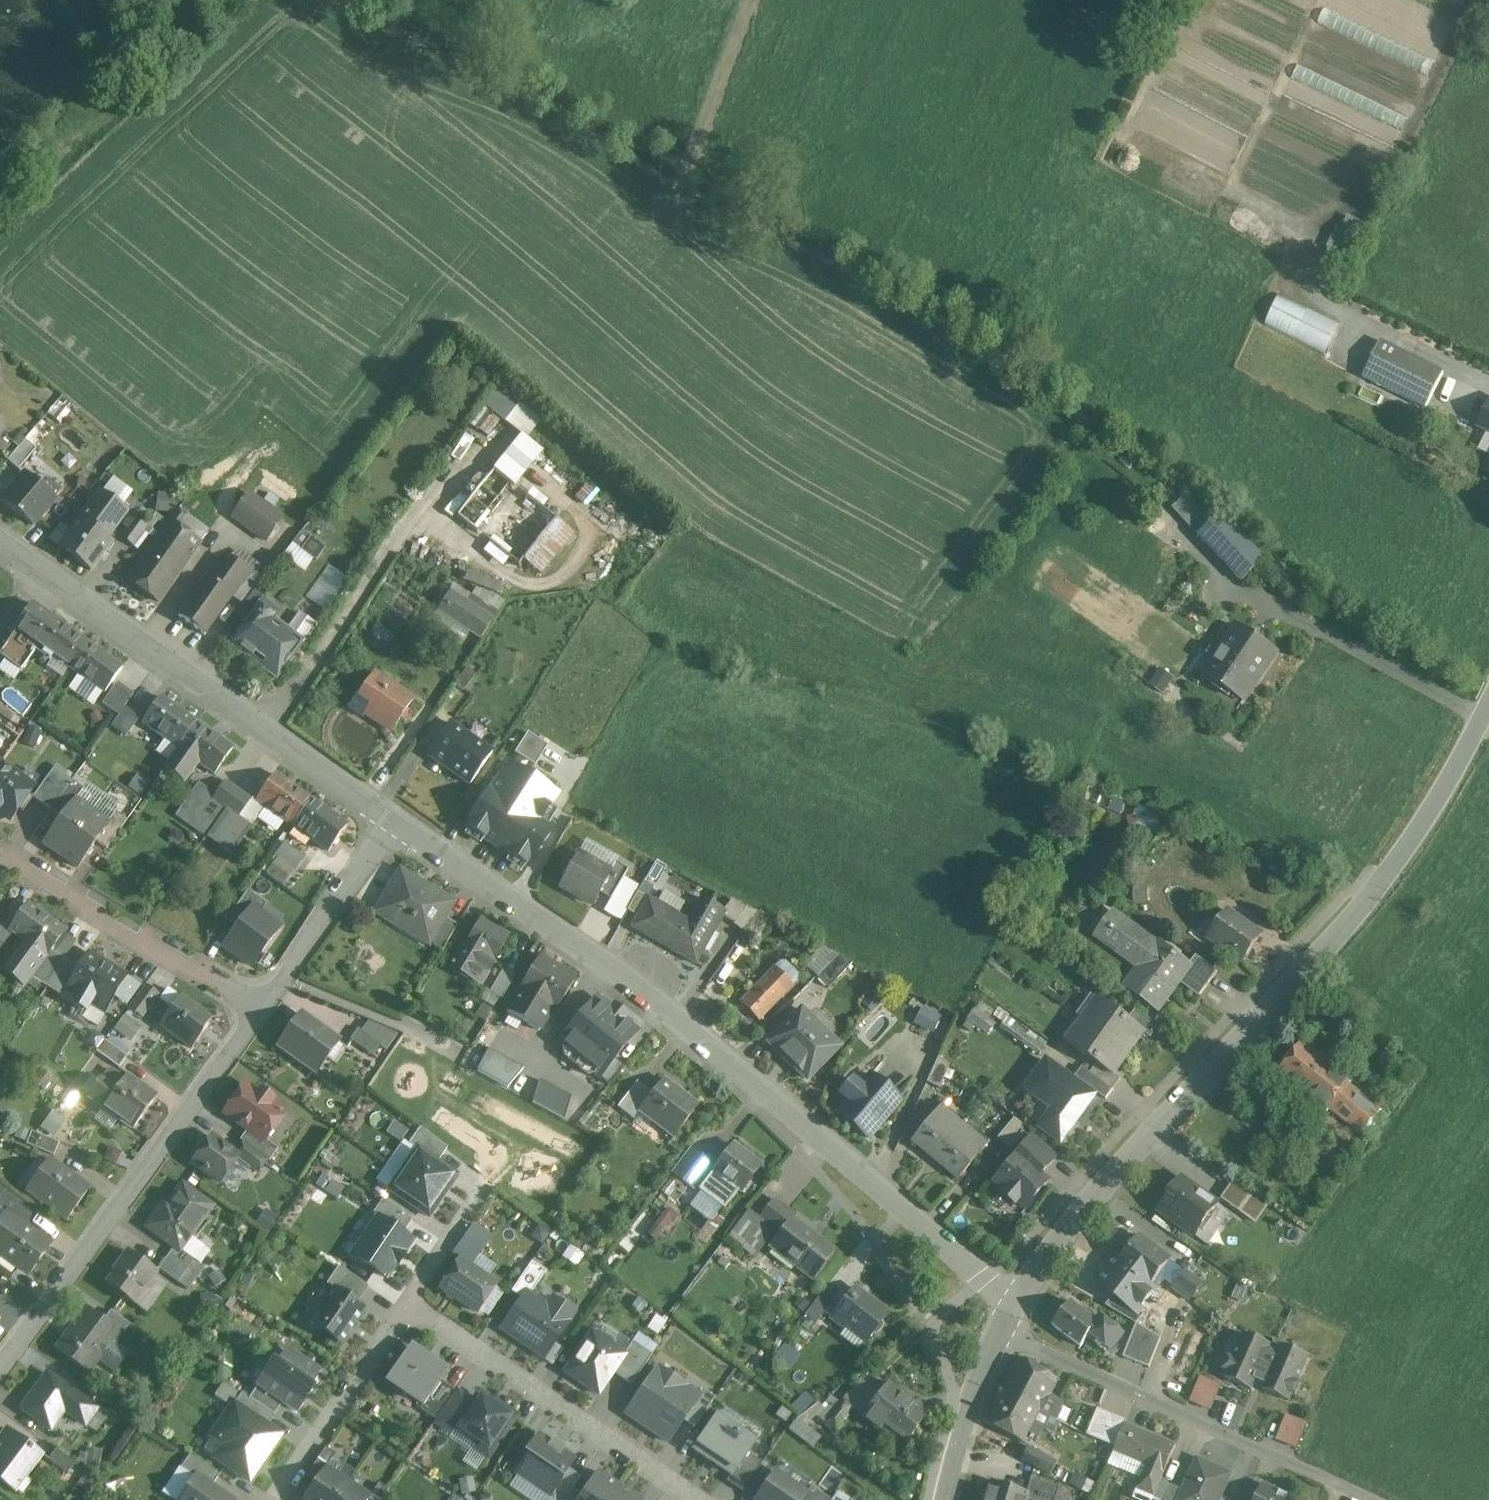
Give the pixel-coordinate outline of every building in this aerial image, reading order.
[(1280,294),(1265,324),(1325,353),(1340,323),(1280,294)] [(1363,377),(1398,395),(1399,395),(1426,409),(1444,373),(1381,342),(1363,377)] [(505,422),(521,400),(500,383),(483,404),(505,422)] [(481,406),(473,417),(468,424),(477,430),(490,413),(481,406)] [(1480,426),(1488,431),(1488,407),(1480,426)] [(488,435),(494,427),(500,420),(491,413),(479,429),(488,435)] [(1479,451),(1488,457),(1488,432),(1479,451)] [(494,468),(499,472),(557,519),(584,486),(521,435),(494,468)] [(38,451),(37,450),(36,450),(25,440),(7,462),(19,472),(38,451)] [(457,515),(481,535),(519,565),(557,519),(495,469),(457,515)] [(1154,492),(1175,513),(1199,537),(1217,520),(1174,477),(1172,474),(1154,492)] [(27,476),(10,496),(5,502),(35,527),(56,501),(27,476)] [(159,493),(157,508),(176,510),(177,495),(159,493)] [(112,542),(109,540),(99,532),(102,528),(110,534),(126,513),(101,494),(90,511),(88,510),(60,548),(90,570),(112,542)] [(234,517),(235,517),(266,540),(282,517),(250,494),(234,516),(234,517)] [(176,513),(159,536),(175,547),(166,559),(181,570),(200,542),(178,527),(187,515),(187,514),(180,509),(177,513),(176,513)] [(133,545),(143,531),(144,531),(147,526),(132,515),(124,525),(128,528),(122,537),(133,545)] [(187,515),(178,527),(200,542),(208,531),(187,515)] [(1268,562),(1244,537),(1243,537),(1222,515),(1199,538),(1244,584),(1245,584),(1268,562)] [(574,533),(568,528),(557,519),(524,559),(542,573),(574,533)] [(314,559),(316,560),(325,547),(302,531),(293,543),(314,559)] [(181,570),(166,559),(175,547),(159,536),(128,579),(158,601),(181,570)] [(283,555),(302,570),(304,572),(314,559),(293,543),(283,555)] [(268,572),(259,566),(239,551),(226,558),(248,574),(261,583),(268,572)] [(179,615),(203,633),(203,634),(204,634),(205,634),(232,597),(248,574),(226,558),(225,557),(209,579),(208,579),(206,578),(179,615)] [(326,608),(348,577),(330,564),(307,595),(326,608)] [(467,570),(464,579),(477,584),(472,597),(499,607),(507,586),(467,570)] [(243,605),(256,590),(261,583),(248,574),(232,597),(243,605)] [(237,613),(248,621),(264,600),(266,597),(256,590),(243,605),(237,613)] [(493,620),(470,605),(450,592),(438,610),(481,638),(493,620)] [(288,652),(291,646),(292,646),(294,643),(290,639),(292,636),(302,642),(313,628),(315,629),(316,627),(315,626),(315,625),(299,613),(286,631),(282,628),(279,631),(269,624),(278,611),(264,600),(248,621),(230,645),(260,667),(264,663),(280,674),(293,656),(288,652)] [(34,642),(47,652),(69,667),(87,643),(52,618),(34,642)] [(1246,702),(1250,696),(1278,653),(1239,627),(1207,676),(1246,702)] [(0,650),(0,655),(17,667),(30,647),(11,634),(0,650)] [(70,668),(91,683),(105,693),(123,668),(88,643),(70,668)] [(468,669),(467,670),(456,685),(464,691),(475,675),(468,669)] [(413,699),(376,675),(374,674),(361,693),(368,697),(369,698),(370,706),(366,713),(392,731),(413,699)] [(117,682),(116,684),(115,685),(102,704),(118,716),(134,694),(117,682)] [(161,698),(144,723),(179,748),(196,723),(161,698)] [(196,723),(179,748),(165,768),(184,782),(185,780),(184,779),(196,761),(214,774),(233,748),(196,723)] [(431,756),(460,776),(472,784),(493,754),(452,725),(431,756)] [(528,733),(515,753),(535,766),(547,746),(528,733)] [(556,827),(550,823),(558,810),(553,807),(560,795),(507,761),(464,828),(467,830),(464,834),(480,844),(483,841),(508,856),(505,860),(522,871),(525,867),(528,870),(556,827)] [(0,764),(0,818),(6,817),(11,820),(34,788),(0,764)] [(54,768),(47,778),(65,790),(72,781),(54,768)] [(257,801),(293,826),(311,801),(275,775),(257,801)] [(65,790),(47,778),(33,797),(51,810),(65,790)] [(65,790),(51,810),(62,817),(75,800),(83,789),(72,781),(65,790)] [(216,795),(213,799),(226,809),(239,791),(225,781),(216,795)] [(193,827),(201,816),(213,799),(216,795),(199,783),(176,815),(193,827)] [(239,818),(251,800),(239,791),(226,809),(239,818)] [(213,799),(201,816),(214,826),(226,809),(213,799)] [(92,812),(75,800),(62,817),(44,843),(61,855),(92,812)] [(346,826),(311,801),(293,826),(328,851),(346,826)] [(206,836),(231,854),(251,826),(239,818),(226,809),(214,826),(206,836)] [(92,812),(61,855),(78,867),(96,841),(109,823),(92,812)] [(107,849),(127,820),(116,813),(109,823),(96,841),(107,849)] [(1158,815),(1140,817),(1135,818),(1138,837),(1161,833),(1158,815)] [(201,816),(193,827),(206,836),(214,826),(201,816)] [(304,859),(284,844),(275,857),(278,859),(295,871),(304,859)] [(616,864),(619,861),(602,851),(593,866),(608,874),(614,863),(616,864)] [(610,876),(608,874),(593,866),(579,858),(562,887),(593,905),(600,893),(610,876)] [(284,886),(295,871),(278,859),(267,874),(284,886)] [(608,874),(610,876),(600,893),(612,901),(621,885),(629,872),(616,864),(614,863),(608,874)] [(262,873),(255,882),(266,889),(272,880),(262,873)] [(400,873),(377,913),(428,944),(443,918),(452,903),(400,873)] [(644,882),(637,893),(647,899),(654,887),(644,882)] [(620,919),(621,918),(621,917),(635,893),(621,885),(612,901),(616,903),(610,913),(620,919)] [(266,905),(248,891),(227,920),(238,928),(252,908),(260,913),(266,905)] [(627,911),(637,917),(647,899),(637,893),(627,911)] [(696,963),(712,935),(725,912),(703,899),(689,923),(647,899),(637,917),(631,928),(695,964),(696,963)] [(27,943),(24,947),(12,963),(32,978),(65,931),(28,905),(10,930),(27,943)] [(260,913),(252,908),(238,928),(224,947),(252,967),(280,928),(260,913)] [(746,908),(737,921),(734,925),(745,933),(758,914),(746,908)] [(1242,964),(1257,943),(1262,937),(1230,913),(1210,940),(1242,964)] [(1160,1011),(1175,992),(1193,969),(1163,945),(1161,948),(1117,914),(1098,938),(1142,972),(1130,988),(1160,1011)] [(457,926),(443,918),(428,944),(442,952),(457,926)] [(452,968),(457,971),(481,985),(488,973),(489,973),(493,965),(493,964),(509,938),(480,920),(454,964),(452,963),(451,965),(453,966),(452,968)] [(10,935),(0,928),(0,950),(10,935)] [(51,951),(51,952),(50,952),(32,978),(46,987),(46,986),(64,960),(51,951)] [(127,976),(111,967),(110,967),(88,954),(79,968),(69,984),(67,989),(105,1012),(127,976)] [(853,963),(840,957),(840,956),(838,955),(817,977),(829,988),(853,963)] [(576,978),(541,957),(507,1013),(539,1032),(551,1012),(554,1014),(576,978)] [(1219,973),(1218,972),(1217,972),(1198,958),(1191,967),(1193,969),(1182,983),(1201,998),(1219,973)] [(65,960),(57,970),(46,987),(62,996),(67,989),(69,984),(79,968),(65,960)] [(759,1020),(767,1012),(798,980),(798,974),(786,962),(780,962),(777,965),(740,1003),(759,1020)] [(490,992),(502,999),(516,975),(504,968),(490,992)] [(158,995),(156,993),(147,986),(131,1009),(142,1017),(158,995)] [(560,1033),(601,1067),(636,1025),(596,991),(560,1033)] [(211,1019),(184,1000),(181,997),(181,998),(160,1026),(192,1048),(202,1034),(202,1033),(201,1032),(211,1019)] [(1100,1001),(1085,1023),(1128,1053),(1143,1031),(1100,1001)] [(915,1026),(944,1034),(950,1016),(921,1007),(915,1026)] [(1004,1023),(1005,1023),(1010,1017),(1000,1008),(995,1015),(1004,1023)] [(978,1009),(974,1015),(973,1015),(970,1020),(990,1033),(997,1022),(978,1009)] [(803,1010),(771,1043),(771,1044),(808,1079),(826,1060),(822,1055),(835,1042),(803,1010)] [(1160,1029),(1154,1024),(1136,1011),(1129,1021),(1143,1031),(1142,1033),(1152,1040),(1160,1029)] [(126,1014),(115,1028),(131,1041),(143,1027),(126,1014)] [(278,1046),(308,1067),(317,1074),(339,1042),(301,1014),(278,1046)] [(1028,1034),(1009,1019),(1002,1028),(1039,1057),(1045,1049),(1028,1036),(1029,1035),(1028,1034)] [(397,1036),(381,1029),(368,1023),(362,1032),(381,1045),(380,1047),(386,1051),(397,1036)] [(1113,1074),(1128,1053),(1085,1023),(1071,1044),(1113,1074)] [(359,1029),(355,1034),(350,1041),(373,1057),(381,1045),(359,1029)] [(127,1057),(114,1047),(104,1040),(97,1051),(119,1068),(127,1057)] [(1281,1074),(1296,1087),(1297,1087),(1315,1102),(1339,1072),(1306,1044),(1281,1074)] [(509,1089),(522,1067),(490,1048),(477,1070),(509,1089)] [(939,1055),(931,1073),(927,1080),(940,1086),(950,1065),(939,1055)] [(1049,1061),(1042,1070),(1028,1089),(1055,1110),(1042,1128),(1064,1144),(1078,1126),(1073,1122),(1093,1094),(1049,1061)] [(1098,1063),(1093,1070),(1091,1074),(1114,1090),(1122,1080),(1122,1079),(1114,1073),(1113,1074),(1098,1063)] [(1114,1090),(1092,1075),(1083,1068),(1077,1077),(1107,1100),(1114,1090)] [(1340,1072),(1336,1076),(1315,1102),(1326,1111),(1330,1108),(1363,1136),(1382,1112),(1349,1085),(1351,1082),(1340,1072)] [(853,1081),(845,1089),(842,1093),(850,1100),(839,1113),(869,1138),(900,1100),(870,1075),(860,1087),(853,1081)] [(156,1097),(152,1094),(151,1094),(127,1077),(104,1108),(133,1129),(156,1098),(156,1097)] [(88,1096),(95,1101),(96,1102),(104,1108),(115,1092),(99,1081),(88,1096)] [(653,1094),(639,1113),(673,1138),(697,1106),(663,1081),(653,1094)] [(566,1116),(573,1094),(539,1082),(531,1104),(566,1116)] [(634,1120),(639,1113),(653,1094),(637,1082),(618,1108),(634,1120)] [(264,1141),(274,1127),(283,1114),(270,1105),(273,1101),(261,1091),(257,1095),(245,1086),(225,1113),(264,1141)] [(913,1141),(935,1160),(963,1127),(941,1107),(913,1141)] [(1005,1109),(1000,1114),(988,1129),(998,1138),(1015,1118),(1005,1109)] [(55,1136),(67,1119),(53,1110),(41,1127),(55,1136)] [(1008,1146),(1024,1127),(1025,1126),(1015,1118),(999,1138),(1008,1146)] [(986,1146),(963,1127),(935,1160),(958,1179),(986,1146)] [(269,1162),(274,1154),(275,1154),(278,1150),(277,1149),(265,1140),(264,1141),(248,1129),(240,1141),(269,1162)] [(32,1132),(31,1132),(31,1133),(26,1145),(54,1156),(59,1143),(32,1132)] [(416,1133),(406,1149),(416,1156),(390,1195),(429,1220),(457,1177),(439,1166),(447,1153),(416,1133)] [(193,1163),(204,1171),(220,1183),(239,1157),(211,1137),(193,1163)] [(1045,1171),(1056,1157),(1032,1137),(1020,1151),(1045,1171)] [(266,1160),(257,1153),(244,1144),(236,1155),(239,1157),(238,1158),(258,1172),(266,1160)] [(722,1191),(729,1196),(729,1197),(733,1200),(740,1191),(741,1192),(761,1166),(734,1145),(714,1171),(729,1183),(722,1191)] [(691,1150),(673,1174),(693,1189),(711,1166),(691,1150)] [(1016,1201),(1026,1209),(1048,1182),(1040,1176),(1045,1171),(1020,1151),(994,1182),(1003,1190),(1001,1193),(1014,1204),(1016,1201)] [(67,1220),(71,1214),(89,1189),(50,1161),(27,1191),(67,1220)] [(1220,1205),(1204,1194),(1204,1193),(1182,1179),(1160,1210),(1198,1237),(1220,1205)] [(1257,1194),(1244,1185),(1237,1180),(1222,1200),(1242,1214),(1257,1194)] [(193,1261),(197,1256),(203,1247),(190,1237),(212,1207),(182,1185),(167,1206),(163,1203),(146,1227),(179,1251),(180,1251),(193,1261)] [(28,1207),(27,1207),(6,1191),(0,1199),(0,1203),(22,1219),(30,1208),(28,1207)] [(792,1220),(795,1216),(774,1199),(759,1218),(781,1234),(792,1220)] [(408,1222),(380,1204),(371,1216),(374,1218),(350,1256),(387,1280),(413,1240),(401,1232),(408,1222)] [(646,1232),(657,1242),(680,1217),(669,1207),(646,1232)] [(28,1273),(48,1245),(7,1215),(0,1224),(0,1253),(28,1273)] [(811,1280),(833,1251),(792,1220),(781,1234),(770,1248),(811,1280)] [(438,1290),(486,1322),(504,1294),(485,1281),(493,1269),(477,1258),(490,1238),(471,1226),(451,1257),(457,1261),(438,1290)] [(1141,1238),(1135,1246),(1121,1265),(1151,1287),(1171,1260),(1141,1238)] [(193,1261),(187,1256),(180,1251),(179,1252),(174,1247),(166,1257),(185,1272),(193,1261)] [(115,1272),(107,1283),(107,1284),(106,1284),(133,1304),(157,1273),(128,1252),(114,1270),(115,1272)] [(185,1272),(171,1261),(170,1261),(166,1258),(158,1269),(177,1282),(185,1272)] [(498,1332),(550,1367),(560,1353),(552,1347),(574,1316),(546,1297),(540,1306),(528,1297),(543,1275),(530,1266),(509,1296),(519,1302),(498,1332)] [(336,1271),(326,1286),(332,1290),(310,1323),(344,1346),(368,1310),(357,1303),(365,1290),(336,1271)] [(1188,1271),(1182,1279),(1174,1290),(1190,1301),(1203,1281),(1188,1271)] [(855,1288),(848,1297),(831,1319),(864,1344),(888,1314),(855,1288)] [(829,1307),(823,1303),(818,1299),(805,1316),(816,1324),(829,1307)] [(1098,1322),(1072,1303),(1054,1327),(1081,1347),(1092,1333),(1099,1323),(1098,1322)] [(127,1351),(121,1347),(113,1341),(119,1332),(86,1309),(56,1350),(88,1374),(97,1361),(112,1372),(127,1351)] [(130,1325),(115,1315),(111,1311),(104,1321),(119,1332),(118,1333),(122,1336),(130,1325)] [(1124,1334),(1102,1317),(1098,1322),(1099,1323),(1092,1333),(1100,1339),(1098,1342),(1111,1352),(1124,1334)] [(1149,1368),(1150,1367),(1150,1366),(1161,1339),(1137,1324),(1123,1358),(1149,1368)] [(610,1375),(627,1386),(651,1351),(631,1338),(623,1350),(586,1326),(556,1371),(596,1397),(610,1375)] [(1244,1334),(1236,1352),(1236,1353),(1232,1360),(1229,1358),(1223,1371),(1227,1373),(1224,1378),(1252,1391),(1256,1381),(1264,1385),(1263,1390),(1289,1402),(1290,1402),(1292,1396),(1296,1398),(1302,1385),(1298,1383),(1309,1358),(1282,1346),(1278,1353),(1274,1351),(1275,1348),(1244,1334)] [(247,1401),(270,1416),(276,1405),(295,1417),(324,1374),(282,1347),(247,1401)] [(387,1381),(424,1406),(441,1381),(447,1372),(409,1347),(387,1381)] [(1039,1411),(1056,1420),(1065,1403),(1049,1395),(1057,1380),(1018,1360),(1001,1391),(1039,1411)] [(679,1422),(692,1431),(711,1402),(696,1392),(692,1398),(651,1371),(621,1417),(664,1445),(679,1422)] [(84,1425),(88,1420),(95,1410),(48,1375),(22,1410),(49,1430),(64,1411),(84,1425)] [(1211,1410),(1218,1393),(1218,1392),(1221,1387),(1221,1386),(1201,1378),(1191,1401),(1191,1402),(1211,1410)] [(456,1391),(441,1381),(424,1406),(422,1410),(437,1420),(456,1391)] [(928,1414),(925,1411),(924,1411),(915,1404),(914,1405),(888,1385),(862,1418),(901,1449),(928,1414)] [(1039,1411),(1001,1391),(986,1421),(1023,1441),(1039,1411)] [(263,1426),(270,1416),(247,1401),(235,1394),(207,1436),(224,1447),(214,1463),(248,1484),(279,1436),(263,1426)] [(457,1428),(472,1405),(457,1395),(438,1424),(453,1434),(457,1428)] [(502,1408),(499,1412),(477,1397),(472,1405),(457,1428),(477,1441),(472,1448),(488,1459),(516,1417),(502,1408)] [(843,1400),(838,1406),(838,1407),(825,1423),(836,1431),(854,1408),(843,1400)] [(1098,1409),(1087,1436),(1116,1448),(1126,1425),(1127,1421),(1098,1409)] [(1287,1416),(1282,1429),(1277,1440),(1297,1448),(1307,1424),(1287,1416)] [(726,1486),(740,1495),(758,1466),(742,1456),(750,1444),(711,1419),(687,1456),(728,1482),(726,1486)] [(1155,1496),(1176,1446),(1126,1425),(1116,1448),(1114,1451),(1149,1466),(1139,1489),(1155,1496)] [(1044,1446),(1048,1441),(1048,1440),(1054,1432),(1045,1427),(1036,1441),(1044,1446)] [(3,1483),(4,1483),(14,1491),(41,1455),(7,1430),(0,1439),(0,1446),(3,1448),(0,1452),(0,1481),(3,1483)] [(572,1481),(576,1475),(565,1468),(569,1461),(534,1438),(501,1487),(521,1499),(546,1499),(547,1498),(550,1499),(560,1499),(572,1481)] [(1026,1447),(1021,1456),(1020,1459),(1043,1471),(1049,1459),(1026,1447)] [(305,1478),(315,1485),(325,1469),(335,1454),(326,1448),(305,1478)] [(67,1475),(68,1474),(75,1464),(56,1450),(48,1460),(67,1475)] [(195,1477),(212,1488),(219,1477),(189,1457),(182,1468),(195,1477)] [(1183,1490),(1178,1499),(1222,1499),(1233,1475),(1198,1459),(1183,1490)] [(348,1484),(325,1469),(315,1485),(305,1499),(337,1499),(348,1484)] [(806,1489),(803,1493),(771,1472),(752,1499),(823,1499),(806,1489)] [(212,1488),(195,1477),(179,1499),(229,1499),(212,1488)] [(611,1489),(592,1477),(584,1489),(572,1481),(560,1499),(604,1499),(611,1489)] [(1056,1495),(1058,1485),(1031,1477),(1027,1491),(1029,1492),(1028,1496),(1040,1499),(1054,1499),(1056,1495)] [(1026,1491),(990,1481),(985,1499),(1027,1499),(1029,1492),(1026,1491)] [(337,1499),(367,1499),(369,1498),(348,1484),(337,1499)] [(367,1499),(382,1499),(389,1491),(378,1484),(369,1498),(367,1499)] [(1172,1486),(1165,1499),(1178,1499),(1183,1490),(1172,1486)] [(1258,1499),(1294,1499),(1264,1486),(1258,1499)] [(611,1489),(604,1499),(628,1499),(611,1489)]
